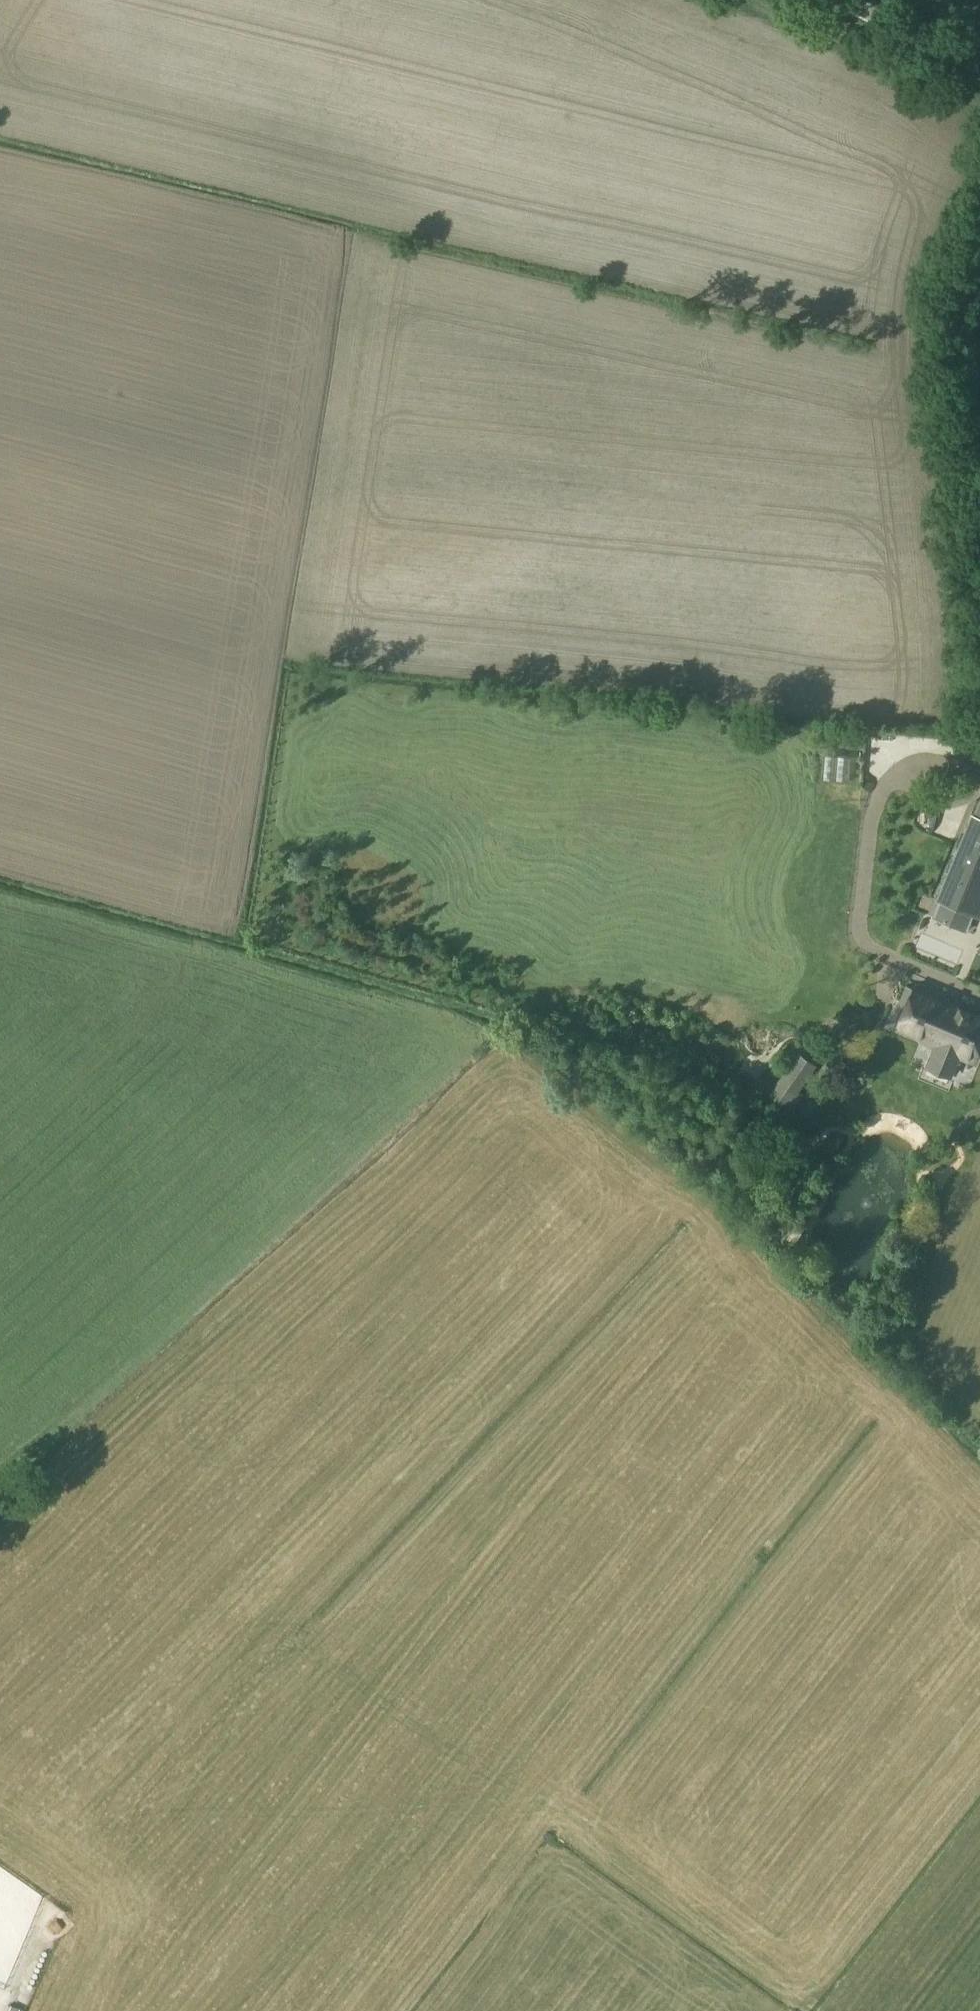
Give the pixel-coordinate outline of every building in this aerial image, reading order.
[(934,917),(967,931),(974,914),(979,899),(979,805),(941,900),(934,917)] [(924,810),(916,827),(929,833),(937,816),(924,810)] [(907,985),(900,1001),(908,1005),(900,1024),(938,1040),(953,1004),(945,1001),(947,996),(917,984),(915,988),(907,985)] [(927,1064),(953,1075),(962,1053),(975,1058),(979,1046),(979,1015),(971,1012),(959,1007),(953,1004),(938,1040),(927,1064)] [(797,1054),(771,1094),(793,1110),(802,1096),(798,1093),(816,1067),(797,1054)]
